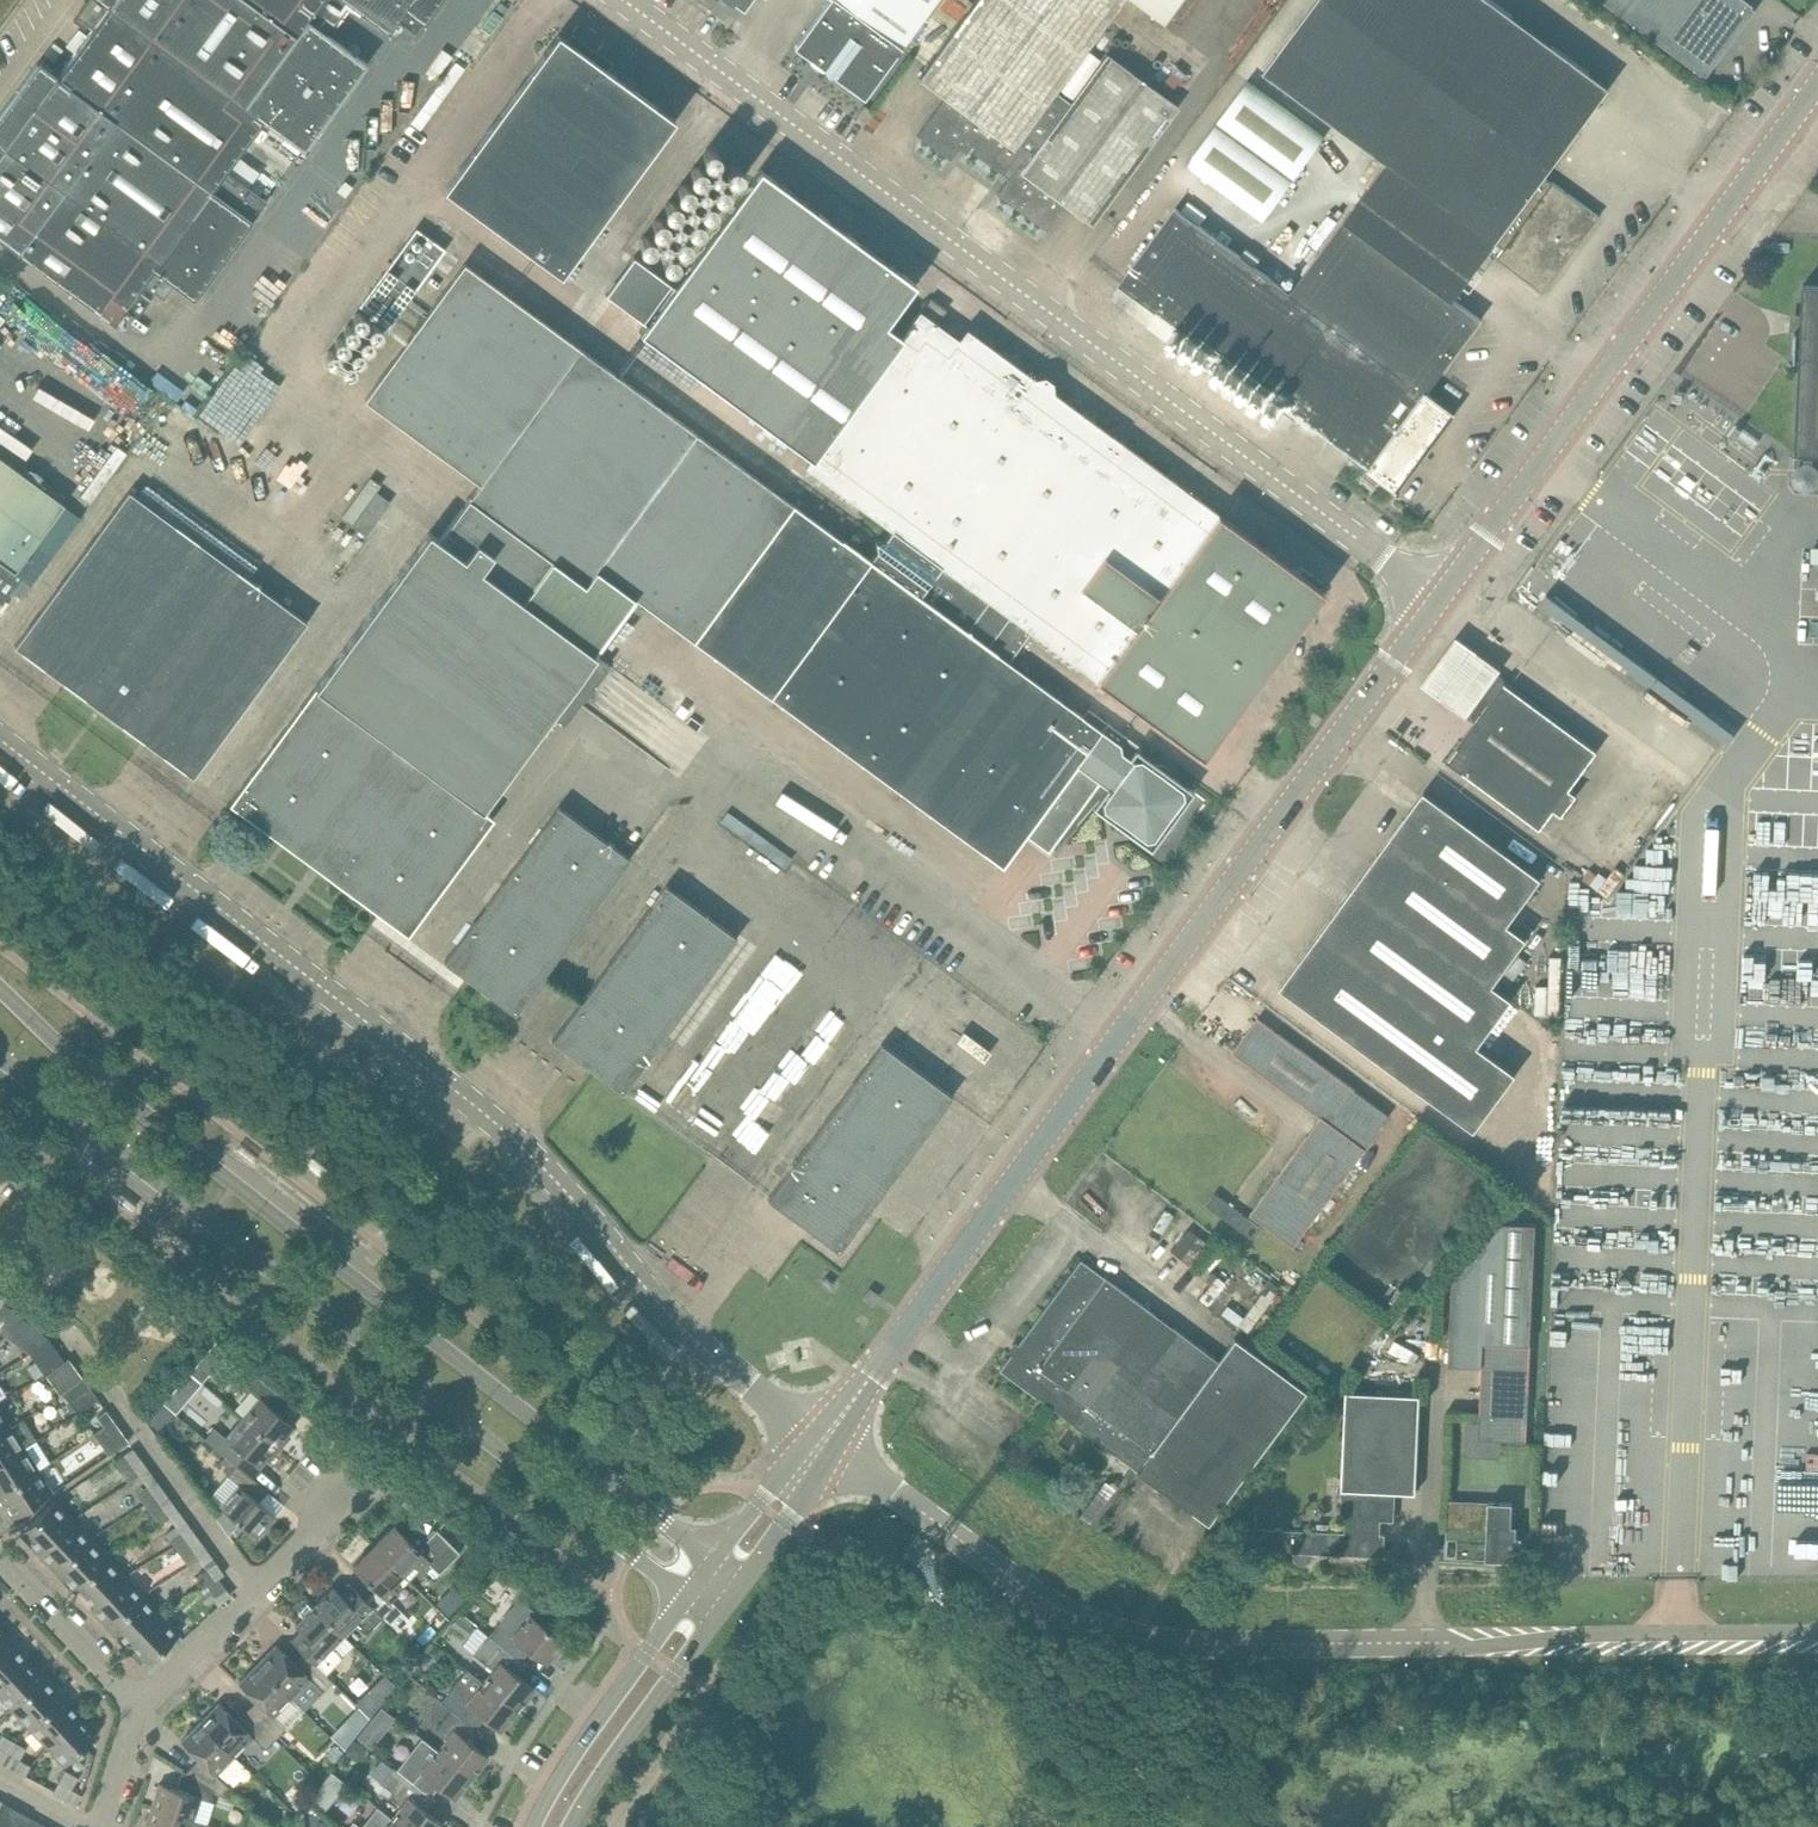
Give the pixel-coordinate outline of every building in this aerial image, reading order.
[(74,20),(85,29),(89,24),(94,28),(78,49),(256,176),(259,171),(238,156),(264,121),(303,150),(367,65),(307,20),(323,0),(89,0),(74,20)] [(389,32),(398,20),(416,33),(441,0),(347,0),(389,32)] [(732,5),(735,2),(743,8),(749,0),(726,0),(732,5)] [(795,47),(864,98),(897,54),(937,0),(829,0),(795,47)] [(917,136),(950,160),(962,145),(1008,178),(996,194),(1046,231),(1066,205),(1092,224),(1106,205),(1180,105),(1111,53),(1073,104),(1056,91),(1123,0),(978,0),(919,79),(945,98),(917,136)] [(1263,68),(1387,160),(1370,184),(1478,265),(1496,241),(1505,248),(1497,257),(1524,277),(1544,292),(1599,216),(1545,176),(1610,87),(1591,73),(1493,0),(1313,0),(1263,68)] [(1684,64),(1704,77),(1704,76),(1703,75),(1722,44),(1727,47),(1734,36),(1730,33),(1751,5),(1753,6),(1753,5),(1746,0),(1598,0),(1684,64)] [(558,34),(444,190),(562,276),(675,120),(607,70),(612,63),(611,62),(610,64),(597,55),(593,60),(558,34)] [(0,114),(0,240),(114,325),(126,308),(137,316),(150,300),(139,291),(143,285),(164,301),(176,286),(193,299),(266,201),(248,187),(256,176),(78,49),(58,76),(38,61),(0,114)] [(1250,80),(1187,164),(1263,220),(1325,135),(1250,80)] [(864,106),(857,116),(867,123),(874,113),(864,106)] [(634,256),(606,295),(646,325),(640,333),(812,458),(902,335),(886,324),(916,284),(760,169),(674,286),(634,256)] [(1134,265),(1120,284),(1398,490),(1455,413),(1427,393),(1481,320),(1453,299),(1478,265),(1370,184),(1344,219),(1290,292),(1176,208),(1134,265)] [(464,264),(365,400),(480,484),(469,500),(453,520),(532,579),(535,581),(551,560),(585,584),(596,569),(637,598),(984,853),(1003,867),(1027,834),(1047,849),(1097,781),(1110,790),(1116,829),(1123,834),(1173,826),(1178,819),(1170,769),(1163,765),(1142,769),(1139,746),(1088,709),(1082,716),(1008,662),(1032,632),(1031,632),(892,530),(870,561),(464,264)] [(1789,350),(1800,358),(1796,454),(1817,455),(1817,286),(1803,286),(1801,334),(1789,350)] [(812,458),(806,467),(892,530),(1031,632),(1032,632),(1097,680),(1219,514),(1053,392),(1052,382),(1045,377),(1035,378),(967,328),(959,339),(937,323),(947,310),(930,298),(921,311),(920,311),(902,335),(812,458)] [(1284,413),(1277,423),(1287,430),(1294,420),(1284,413)] [(20,471),(27,461),(0,441),(0,456),(20,471)] [(14,571),(64,503),(20,471),(0,456),(0,560),(14,571)] [(29,627),(15,646),(104,712),(219,556),(129,490),(29,627)] [(1219,514),(1097,680),(1113,692),(1202,758),(1324,592),(1235,526),(1219,514)] [(244,785),(230,804),(319,870),(532,579),(453,520),(440,539),(431,532),(244,785)] [(219,556),(104,712),(193,777),(207,758),(307,621),(219,556)] [(535,581),(319,870),(408,935),(494,818),(481,809),(637,598),(596,569),(585,584),(551,560),(535,581)] [(20,578),(0,563),(0,606),(20,578)] [(1457,636),(1423,682),(1467,714),(1501,668),(1457,636)] [(1489,703),(1447,760),(1541,829),(1555,810),(1563,815),(1577,795),(1570,789),(1598,750),(1496,677),(1482,697),(1489,703)] [(1424,791),(1389,840),(1506,926),(1508,922),(1522,904),(1541,879),(1444,805),(1424,791)] [(459,943),(445,962),(468,979),(515,1014),(529,995),(629,857),(558,805),(459,943)] [(1555,810),(1541,829),(1550,836),(1564,817),(1563,815),(1555,810)] [(1389,840),(1353,889),(1491,990),(1527,942),(1506,926),(1389,840)] [(667,885),(552,1041),(595,1073),(623,1093),(737,937),(667,885)] [(1353,889),(1281,987),(1300,1002),(1474,1133),(1517,1076),(1479,1048),(1511,1006),(1491,990),(1353,889)] [(1522,904),(1508,922),(1527,936),(1541,918),(1522,904)] [(1258,1019),(1234,1052),(1322,1117),(1299,1149),(1342,1181),(1366,1149),(1365,1148),(1390,1116),(1355,1090),(1356,1090),(1258,1019)] [(882,1044),(768,1199),(839,1252),(953,1096),(882,1044)] [(1299,1149),(1251,1214),(1295,1245),(1342,1181),(1299,1149)] [(306,1162),(314,1168),(319,1161),(311,1155),(306,1162)] [(1214,1194),(1206,1206),(1253,1239),(1262,1228),(1214,1194)] [(1453,1282),(1450,1365),(1484,1366),(1481,1439),(1526,1441),(1530,1346),(1535,1224),(1503,1222),(1453,1282)] [(992,1380),(1098,1451),(1210,1297),(1106,1223),(992,1380)] [(200,1251),(208,1257),(213,1250),(205,1244),(200,1251)] [(869,1288),(862,1298),(872,1305),(879,1295),(869,1288)] [(6,1336),(11,1333),(15,1336),(26,1321),(6,1305),(0,1312),(0,1332),(6,1336)] [(11,1333),(6,1336),(31,1355),(50,1341),(48,1338),(37,1329),(26,1321),(15,1336),(11,1333)] [(1229,1340),(1130,1482),(1204,1535),(1285,1425),(1232,1389),(1253,1357),(1229,1340)] [(50,1341),(31,1355),(46,1375),(47,1375),(65,1361),(56,1349),(50,1341)] [(216,1342),(209,1350),(221,1360),(227,1352),(216,1342)] [(65,1361),(47,1375),(61,1394),(62,1393),(83,1378),(69,1359),(65,1361)] [(248,1388),(256,1395),(265,1384),(257,1377),(248,1388)] [(98,1399),(83,1378),(62,1393),(78,1413),(98,1399)] [(1255,1526),(1254,1550),(1294,1552),(1294,1555),(1295,1558),(1296,1561),(1299,1563),(1302,1564),(1305,1564),(1308,1563),(1310,1562),(1312,1559),(1314,1557),(1314,1553),(1314,1551),(1324,1551),(1324,1553),(1384,1556),(1385,1534),(1381,1534),(1381,1520),(1394,1521),(1396,1492),(1416,1493),(1417,1469),(1421,1397),(1347,1393),(1341,1517),(1346,1518),(1345,1531),(1255,1526)] [(260,1397),(243,1418),(280,1449),(290,1436),(287,1433),(294,1426),(260,1397)] [(164,1406),(151,1422),(161,1431),(175,1415),(164,1406)] [(10,1426),(0,1409),(0,1433),(10,1426)] [(97,1417),(104,1427),(113,1420),(106,1410),(97,1417)] [(36,1440),(23,1418),(0,1433),(0,1463),(24,1448),(36,1440)] [(205,1439),(232,1462),(233,1462),(241,1451),(259,1467),(266,1459),(269,1461),(280,1449),(243,1418),(226,1437),(214,1428),(205,1439)] [(113,1420),(104,1427),(92,1435),(97,1442),(99,1441),(110,1455),(129,1441),(113,1420)] [(38,1469),(24,1448),(0,1463),(0,1494),(38,1469)] [(129,1482),(139,1475),(148,1468),(133,1448),(114,1462),(129,1482)] [(233,1462),(232,1462),(236,1465),(227,1475),(239,1485),(220,1507),(257,1538),(276,1516),(255,1498),(264,1488),(233,1462)] [(159,1524),(169,1517),(178,1510),(156,1479),(148,1468),(139,1475),(147,1486),(136,1494),(159,1524)] [(0,1494),(0,1497),(13,1517),(52,1493),(38,1469),(0,1494)] [(410,1494),(404,1502),(415,1511),(421,1503),(410,1494)] [(1448,1517),(1447,1538),(1458,1539),(1457,1557),(1498,1559),(1521,1560),(1523,1536),(1516,1536),(1516,1523),(1511,1523),(1512,1503),(1490,1501),(1449,1499),(1448,1517)] [(21,1533),(38,1552),(73,1520),(55,1501),(21,1533)] [(166,1534),(174,1546),(194,1532),(178,1510),(169,1517),(176,1526),(166,1534)] [(38,1552),(56,1571),(90,1539),(73,1520),(38,1552)] [(395,1525),(374,1546),(404,1574),(411,1581),(429,1563),(440,1573),(460,1553),(437,1529),(425,1540),(417,1532),(409,1539),(395,1525)] [(189,1567),(200,1559),(209,1552),(194,1532),(174,1546),(189,1567)] [(74,1590),(78,1586),(108,1558),(90,1539),(56,1571),(74,1590)] [(374,1546),(353,1567),(376,1590),(366,1600),(383,1616),(388,1621),(399,1632),(410,1619),(392,1601),(401,1591),(394,1585),(404,1574),(374,1546)] [(209,1552),(200,1559),(207,1569),(196,1577),(205,1589),(225,1574),(216,1562),(209,1552)] [(96,1605),(126,1577),(108,1558),(78,1586),(96,1605)] [(92,1609),(110,1628),(144,1596),(126,1577),(96,1605),(92,1609)] [(334,1587),(315,1606),(346,1638),(357,1627),(366,1634),(383,1616),(366,1600),(351,1585),(342,1595),(334,1587)] [(214,1600),(219,1606),(231,1595),(227,1589),(214,1600)] [(128,1647),(132,1643),(162,1615),(144,1596),(110,1628),(128,1647)] [(518,1597),(488,1635),(517,1657),(525,1647),(546,1663),(563,1641),(530,1615),(534,1609),(518,1597)] [(294,1643),(309,1658),(326,1674),(342,1657),(336,1648),(346,1638),(315,1606),(295,1626),(303,1633),(294,1643)] [(150,1662),(180,1634),(162,1615),(132,1643),(150,1662)] [(440,1618),(435,1623),(441,1629),(446,1624),(440,1618)] [(10,1639),(0,1628),(0,1648),(10,1639)] [(493,1671),(484,1683),(517,1709),(534,1688),(513,1672),(522,1661),(517,1657),(488,1635),(472,1654),(482,1662),(493,1671)] [(24,1662),(29,1659),(10,1639),(0,1648),(0,1685),(24,1662)] [(276,1645),(257,1664),(294,1699),(312,1681),(323,1691),(333,1681),(329,1677),(326,1674),(309,1658),(300,1668),(276,1645)] [(11,1707),(40,1679),(24,1662),(0,1685),(0,1696),(11,1707)] [(262,1706),(252,1716),(277,1740),(287,1730),(275,1717),(294,1699),(257,1664),(239,1683),(262,1706)] [(440,1701),(452,1710),(471,1725),(480,1714),(500,1731),(517,1709),(484,1683),(466,1669),(440,1701)] [(11,1707),(29,1727),(63,1695),(44,1675),(40,1679),(11,1707)] [(48,1747),(77,1719),(81,1715),(63,1695),(29,1727),(48,1747)] [(219,1703),(200,1722),(235,1755),(254,1737),(266,1750),(277,1740),(252,1716),(243,1726),(219,1703)] [(360,1709),(354,1715),(365,1725),(370,1719),(360,1709)] [(448,1739),(438,1751),(471,1777),(488,1756),(468,1740),(476,1729),(471,1725),(452,1710),(437,1730),(448,1739)] [(77,1719),(48,1747),(65,1765),(95,1737),(77,1719)] [(193,1777),(213,1789),(221,1794),(229,1787),(216,1774),(235,1755),(200,1722),(182,1741),(205,1764),(193,1777)] [(371,1722),(359,1737),(372,1748),(384,1733),(371,1722)] [(2,1762),(14,1741),(3,1735),(0,1739),(0,1761),(2,1762)] [(423,1738),(397,1770),(426,1794),(435,1783),(444,1790),(454,1798),(471,1777),(438,1751),(423,1738)] [(14,1741),(2,1762),(14,1769),(25,1775),(30,1766),(19,1759),(26,1748),(14,1741)] [(335,1744),(326,1754),(334,1762),(344,1752),(335,1744)] [(393,1819),(403,1826),(440,1826),(442,1824),(422,1808),(431,1797),(426,1794),(397,1770),(393,1767),(381,1782),(395,1793),(391,1797),(402,1806),(393,1819)] [(160,1783),(152,1807),(193,1821),(200,1798),(210,1801),(213,1789),(193,1777),(183,1770),(177,1789),(160,1783)] [(66,1799),(76,1804),(81,1795),(72,1789),(66,1799)] [(318,1790),(311,1799),(325,1811),(333,1802),(318,1790)] [(29,1817),(2,1802),(0,1805),(0,1826),(23,1826),(29,1817)] [(349,1826),(403,1826),(393,1819),(377,1806),(360,1826),(353,1821),(349,1826)] [(145,1826),(206,1826),(207,1825),(193,1821),(152,1807),(145,1826)] [(311,1826),(323,1826),(324,1826),(322,1816),(309,1818),(311,1826)] [(29,1817),(23,1826),(46,1826),(29,1817)]
